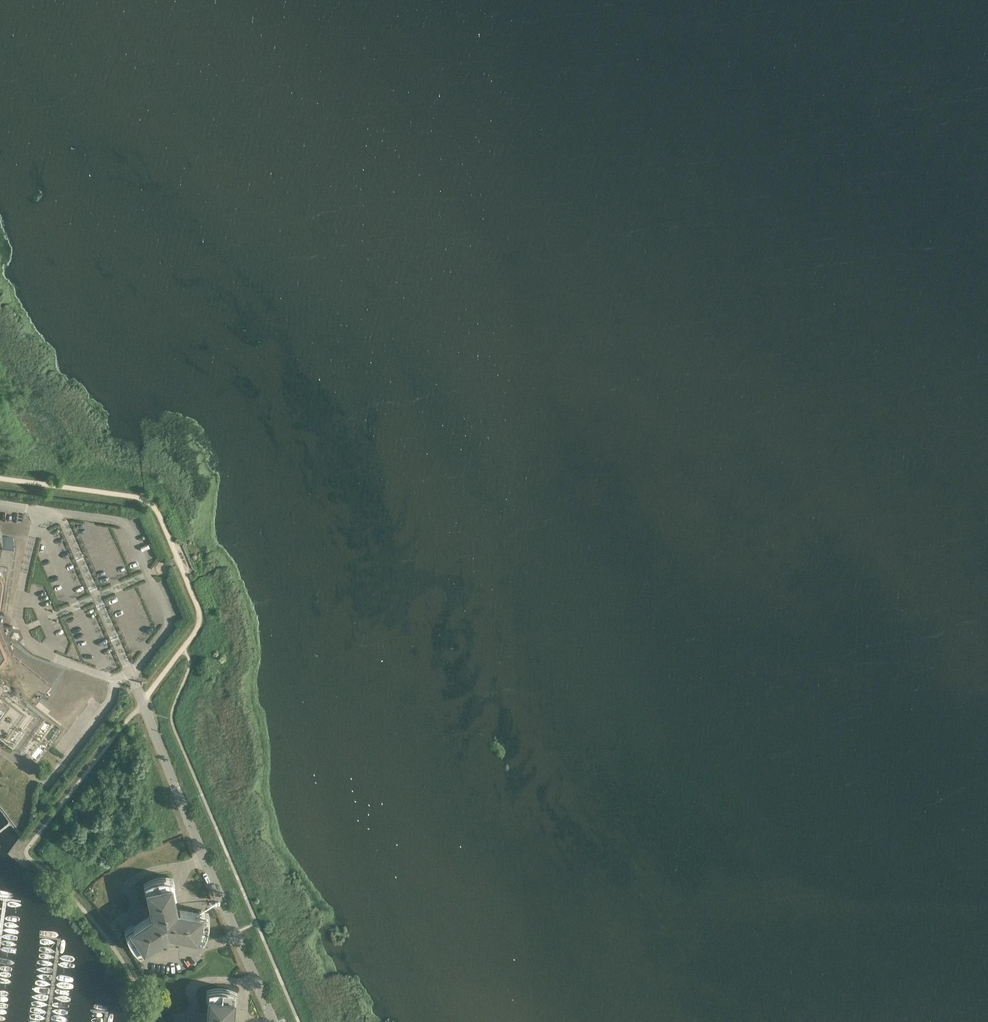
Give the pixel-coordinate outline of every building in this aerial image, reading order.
[(2,533),(0,528),(0,617),(1,613),(1,610),(2,611),(3,600),(5,601),(5,599),(4,599),(13,537),(10,537),(2,535),(2,533)] [(5,743),(20,724),(27,730),(34,722),(26,716),(35,705),(51,684),(10,652),(0,626),(0,743),(5,743)] [(176,909),(176,905),(171,880),(146,885),(151,910),(152,910),(154,913),(151,915),(150,914),(128,929),(142,950),(164,935),(165,937),(174,935),(174,933),(201,938),(206,913),(180,909),(176,909)] [(231,1020),(232,1020),(234,994),(209,991),(207,1018),(207,1021),(204,1021),(201,1021),(231,1021),(231,1020)]
